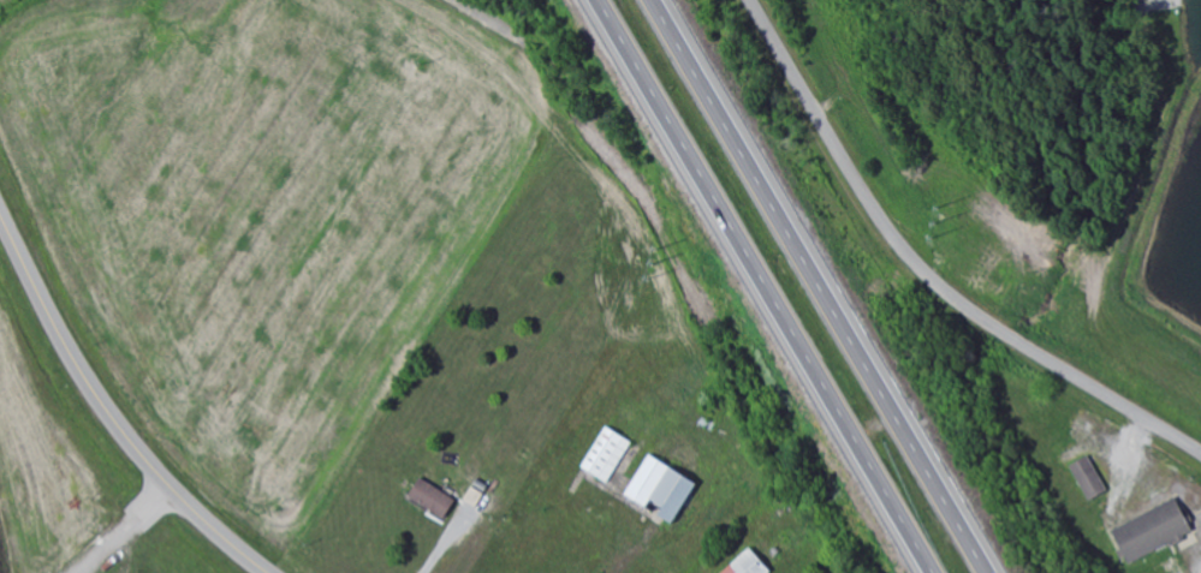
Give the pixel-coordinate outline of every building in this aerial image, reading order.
[(606,428),(631,443),(606,483),(581,467),(606,428)] [(649,455),(668,467),(646,507),(625,495),(649,455)] [(1070,466),(1086,458),(1105,491),(1089,501),(1070,466)] [(696,485),(672,524),(646,507),(668,467),(696,485)] [(420,479),(453,501),(442,518),(409,497),(420,479)] [(486,495),(473,488),(466,502),(479,509),(486,495)] [(493,496),(501,501),(495,512),(487,507),(493,496)] [(1112,531),(1173,499),(1190,531),(1129,563),(1112,531)] [(771,572),(769,572),(723,572),(750,549),(771,572)] [(1175,557),(1183,572),(1158,572),(1155,568),(1175,557)]
